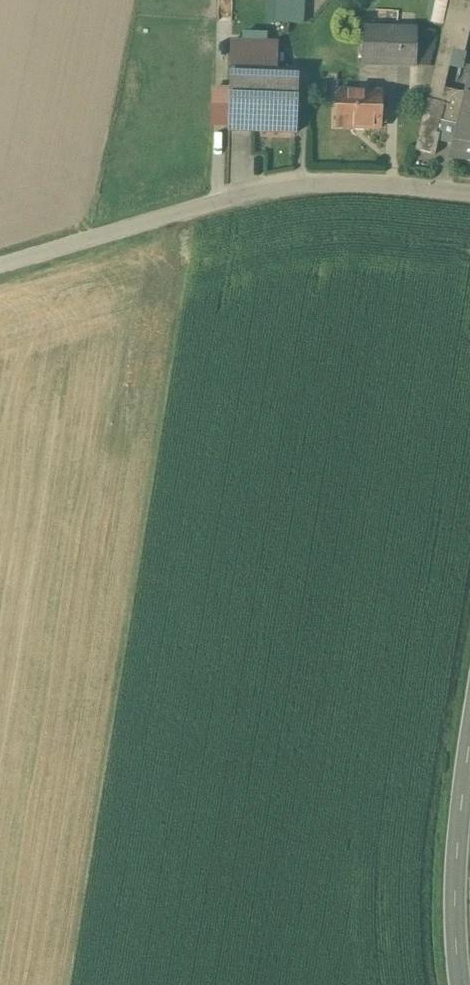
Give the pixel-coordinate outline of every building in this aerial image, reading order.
[(310,0),(271,0),(271,19),(310,19),(310,0)] [(416,151),(433,155),(438,134),(436,133),(439,121),(460,126),(468,94),(443,89),(452,50),(463,53),(469,20),(469,0),(450,0),(416,151)] [(428,28),(358,27),(357,63),(428,65),(428,28)] [(231,71),(277,73),(278,43),(232,41),(231,71)] [(277,73),(231,71),(228,132),(295,134),(298,74),(277,73)] [(468,94),(460,126),(453,158),(469,163),(469,85),(468,94)] [(381,92),(336,91),(335,127),(379,129),(381,92)]
